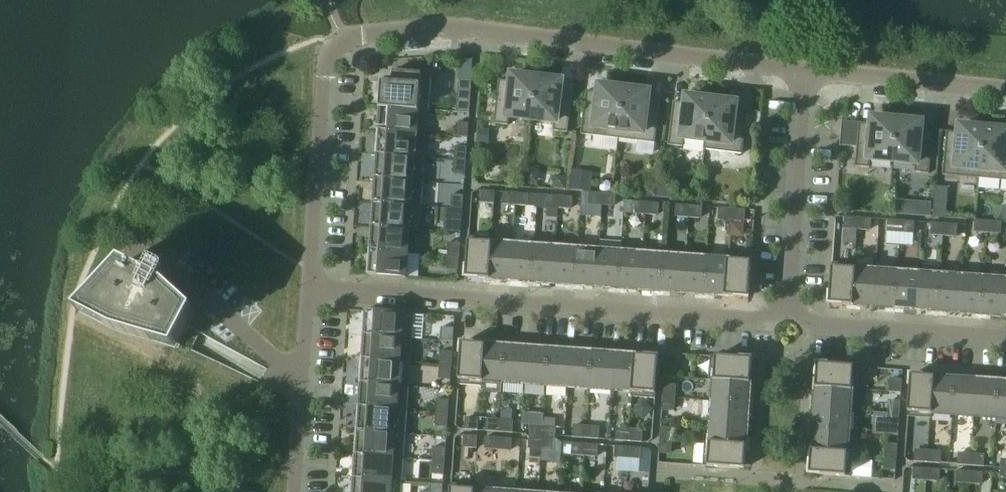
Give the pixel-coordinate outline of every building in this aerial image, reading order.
[(380,107),(419,110),(429,111),(431,81),(429,77),(425,75),(421,74),(421,73),(393,71),(392,83),(382,82),(380,107)] [(537,78),(513,75),(512,75),(511,82),(499,80),(493,123),(508,125),(509,117),(531,119),(537,78)] [(561,88),(561,83),(562,81),(537,78),(531,119),(554,122),(553,131),(567,133),(573,89),(561,88)] [(458,90),(457,112),(469,113),(471,90),(472,80),(471,80),(459,80),(458,90)] [(618,139),(624,89),(599,86),(598,92),(586,91),(581,134),(618,139)] [(618,139),(655,143),(660,100),(648,99),(649,92),(624,89),(618,139)] [(711,100),(686,97),(685,103),(674,102),(668,145),(683,147),(684,138),(705,141),(704,149),(705,150),(711,100)] [(736,103),(727,102),(711,100),(705,150),(742,154),(747,111),(735,109),(736,103)] [(417,134),(419,110),(380,107),(378,131),(417,134)] [(897,120),(872,118),(871,124),(859,123),(855,167),(870,168),(870,159),(893,161),(897,120)] [(893,161),(915,164),(914,172),(929,174),(933,130),(921,129),(922,122),(897,120),(893,161)] [(456,136),(468,137),(469,123),(457,123),(456,136)] [(984,128),(969,127),(959,126),(959,133),(947,131),(943,175),(980,178),(984,128)] [(1005,181),(1005,130),(984,128),(980,178),(1005,181)] [(415,158),(417,134),(378,131),(376,155),(415,158)] [(466,161),(467,148),(455,147),(454,160),(466,161)] [(376,155),(375,179),(413,181),(423,182),(425,157),(415,157),(415,158),(376,155)] [(465,175),(466,161),(454,160),(453,174),(465,175)] [(573,171),(572,189),(590,191),(592,173),(573,171)] [(412,204),(413,181),(375,179),(373,203),(421,206),(421,205),(412,204)] [(494,204),(495,192),(481,190),(481,191),(484,191),(483,203),(494,204)] [(515,205),(516,193),(503,192),(503,193),(505,193),(504,204),(515,205)] [(602,206),(603,193),(589,192),(589,193),(592,193),(591,205),(602,206)] [(516,193),(515,205),(526,206),(527,194),(530,195),(530,194),(516,193)] [(616,194),(611,194),(603,193),(602,206),(613,206),(614,195),(616,195),(616,194)] [(463,209),(464,195),(452,194),(451,208),(463,209)] [(559,208),(559,196),(546,195),(546,196),(548,196),(547,207),(559,208)] [(559,196),(559,208),(569,209),(570,198),(573,198),(573,197),(559,196)] [(645,215),(646,203),(633,201),(633,202),(635,202),(634,214),(645,215)] [(420,230),(421,206),(373,203),(371,226),(420,230)] [(646,203),(645,215),(656,215),(657,204),(659,204),(646,203)] [(688,218),(689,206),(676,205),(678,205),(677,217),(688,218)] [(689,206),(688,218),(699,219),(700,207),(702,207),(703,207),(689,206)] [(462,222),(463,209),(451,208),(450,222),(462,222)] [(730,221),(731,209),(719,208),(721,208),(720,220),(730,221)] [(731,209),(730,221),(742,222),(743,210),(745,210),(746,210),(731,209)] [(857,230),(858,218),(844,217),(847,217),(846,229),(857,230)] [(858,218),(857,230),(868,231),(869,219),(871,219),(858,218)] [(900,233),(901,221),(888,220),(890,220),(889,232),(900,233)] [(987,233),(988,221),(977,220),(980,221),(979,232),(987,233)] [(901,221),(900,233),(911,234),(912,222),(914,222),(901,221)] [(1004,222),(988,221),(987,233),(1001,234),(1001,222),(1004,222)] [(943,236),(944,224),(931,223),(933,224),(932,235),(943,236)] [(944,224),(943,236),(954,237),(955,225),(957,225),(944,224)] [(419,231),(420,230),(371,226),(369,250),(408,253),(410,231),(419,231)] [(488,279),(491,238),(469,237),(466,278),(488,279)] [(510,281),(513,244),(492,243),(493,238),(491,238),(488,279),(510,281)] [(459,257),(460,243),(448,242),(447,256),(459,257)] [(532,283),(534,246),(513,244),(510,281),(532,283)] [(553,284),(556,248),(534,246),(532,283),(553,284)] [(575,286),(577,249),(556,248),(553,284),(575,286)] [(596,287),(599,251),(577,249),(575,286),(596,287)] [(406,278),(408,253),(369,250),(368,276),(406,278)] [(618,289),(621,252),(599,251),(596,287),(618,289)] [(640,290),(643,254),(621,252),(618,289),(640,290)] [(662,292),(664,255),(643,254),(640,290),(662,292)] [(683,293),(686,257),(664,255),(662,292),(683,293)] [(749,298),(751,257),(728,255),(727,260),(725,296),(749,298)] [(458,270),(459,257),(447,256),(446,270),(458,270)] [(705,295),(707,259),(686,257),(683,293),(705,295)] [(725,296),(727,260),(707,259),(705,295),(725,296)] [(147,275),(145,273),(124,263),(77,312),(116,332),(176,350),(196,312),(166,285),(162,283),(167,273),(156,268),(151,278),(147,276),(147,275)] [(851,306),(854,264),(832,263),(829,304),(851,306)] [(873,307),(876,271),(856,269),(856,264),(854,264),(851,306),(873,307)] [(895,309),(897,272),(876,271),(873,307),(895,309)] [(916,310),(919,274),(897,272),(895,309),(916,310)] [(938,312),(940,275),(919,274),(916,310),(938,312)] [(960,313),(962,277),(940,275),(938,312),(960,313)] [(981,315),(984,278),(962,277),(960,313),(981,315)] [(1003,316),(1005,280),(984,278),(981,315),(1003,316)] [(363,335),(412,339),(414,314),(365,310),(363,335)] [(440,341),(453,342),(454,328),(441,327),(440,341)] [(410,363),(412,339),(363,335),(362,359),(410,363)] [(483,382),(485,345),(461,343),(458,385),(482,386),(483,382)] [(503,383),(505,346),(485,345),(483,382),(503,383)] [(524,384),(527,348),(505,346),(503,383),(524,384)] [(546,386),(548,350),(527,348),(524,384),(546,386)] [(568,388),(570,351),(548,350),(546,386),(568,388)] [(439,365),(451,366),(452,352),(440,351),(439,365)] [(590,389),(592,353),(570,351),(568,388),(590,389)] [(611,391),(614,354),(592,353),(590,389),(611,391)] [(631,392),(633,356),(614,354),(611,391),(631,392)] [(655,399),(658,363),(658,357),(633,356),(631,392),(631,397),(655,399)] [(752,359),(747,359),(711,356),(709,379),(750,382),(752,359)] [(410,363),(362,359),(360,383),(408,387),(408,385),(399,385),(400,362),(410,363)] [(666,362),(664,376),(677,377),(677,366),(666,365),(666,362)] [(816,387),(857,390),(858,367),(817,364),(816,387)] [(450,379),(451,366),(439,365),(438,378),(450,379)] [(931,418),(934,377),(910,375),(907,417),(931,418)] [(954,379),(935,378),(932,413),(952,415),(954,379)] [(749,404),(750,382),(709,379),(709,380),(714,381),(712,401),(749,404)] [(901,393),(902,379),(901,382),(890,381),(889,392),(901,393)] [(973,417),(976,380),(954,379),(952,415),(973,417)] [(995,418),(998,382),(976,380),(973,417),(995,418)] [(998,382),(995,418),(1005,419),(1005,382),(998,382)] [(407,411),(408,387),(360,383),(358,407),(407,411)] [(663,397),(675,398),(676,387),(664,386),(665,384),(664,384),(663,397)] [(857,391),(857,390),(816,387),(814,408),(850,411),(852,391),(857,391)] [(674,409),(675,398),(663,397),(662,411),(663,411),(663,408),(674,409)] [(436,413),(448,414),(449,400),(437,399),(436,413)] [(747,425),(749,404),(712,401),(711,423),(747,425)] [(887,414),(899,414),(900,401),(900,403),(888,403),(887,414)] [(405,435),(407,411),(358,407),(357,431),(405,435)] [(849,432),(850,411),(814,408),(812,430),(849,432)] [(447,427),(448,414),(436,413),(435,426),(447,427)] [(899,428),(899,414),(887,414),(887,425),(898,425),(898,428),(899,428)] [(478,430),(479,418),(468,417),(467,429),(464,429),(478,430)] [(499,432),(500,420),(489,419),(488,431),(486,430),(486,431),(499,432)] [(500,420),(499,432),(513,433),(513,432),(510,432),(511,420),(500,420)] [(745,447),(747,425),(711,423),(709,443),(704,442),(704,444),(745,447)] [(542,440),(543,426),(532,425),(531,437),(529,437),(531,437),(531,440),(542,440)] [(586,438),(587,426),(576,425),(575,437),(572,437),(586,438)] [(542,440),(553,441),(553,439),(556,439),(553,439),(554,427),(543,426),(542,440)] [(587,426),(586,438),(599,439),(597,438),(598,427),(587,426)] [(660,441),(672,441),(673,430),(661,429),(661,427),(660,441)] [(629,441),(630,429),(619,428),(618,440),(616,440),(629,441)] [(630,429),(629,441),(642,442),(640,442),(641,430),(630,429)] [(847,453),(849,432),(812,430),(811,451),(852,454),(852,453),(847,453)] [(403,459),(405,435),(357,431),(355,455),(403,459)] [(476,449),(477,436),(464,435),(464,436),(466,436),(465,448),(476,449)] [(498,450),(499,438),(485,437),(488,438),(487,449),(498,450)] [(499,438),(498,450),(509,451),(510,439),(512,439),(499,438)] [(541,450),(542,440),(531,440),(530,449),(541,450)] [(552,451),(553,441),(542,440),(541,450),(552,451)] [(671,452),(672,441),(660,441),(659,454),(660,451),(671,452)] [(585,456),(586,444),(572,443),(572,444),(574,444),(573,455),(585,456)] [(586,444),(585,456),(595,457),(596,445),(599,446),(599,445),(586,444)] [(744,469),(745,447),(704,444),(703,466),(744,469)] [(884,457),(896,457),(897,444),(897,447),(885,446),(884,457)] [(626,459),(627,447),(615,446),(615,447),(617,447),(617,459),(626,459)] [(445,461),(446,448),(434,447),(433,461),(445,461)] [(627,447),(626,459),(638,460),(639,448),(642,449),(642,448),(627,447)] [(928,463),(929,450),(917,450),(916,461),(914,461),(914,462),(928,463)] [(929,450),(928,463),(940,463),(938,463),(939,451),(929,450)] [(850,477),(852,454),(811,451),(809,474),(850,477)] [(970,466),(971,453),(960,453),(959,464),(957,464),(957,465),(970,466)] [(971,453),(970,466),(984,467),(984,466),(981,466),(982,454),(971,453)] [(402,482),(403,459),(355,455),(353,479),(402,482)] [(896,471),(896,457),(884,457),(884,468),(895,468),(895,471),(896,471)] [(444,475),(445,461),(433,461),(432,474),(444,475)] [(927,481),(928,469),(913,468),(916,468),(915,480),(927,481)] [(928,469),(927,481),(937,482),(938,470),(940,470),(940,469),(928,469)] [(969,484),(970,472),(956,471),(959,471),(958,483),(969,484)] [(970,472),(969,484),(980,485),(981,473),(983,473),(970,472)] [(402,482),(353,479),(352,491),(401,491),(402,482)] [(475,490),(475,485),(451,484),(450,491),(474,491),(475,490)]
